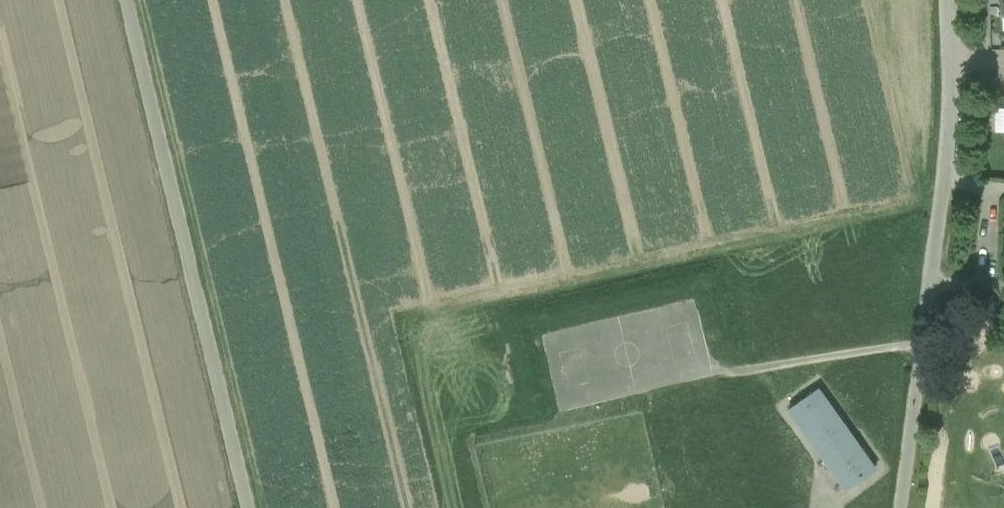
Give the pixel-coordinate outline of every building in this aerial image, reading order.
[(875,468),(818,389),(789,410),(846,489),(875,468)]
